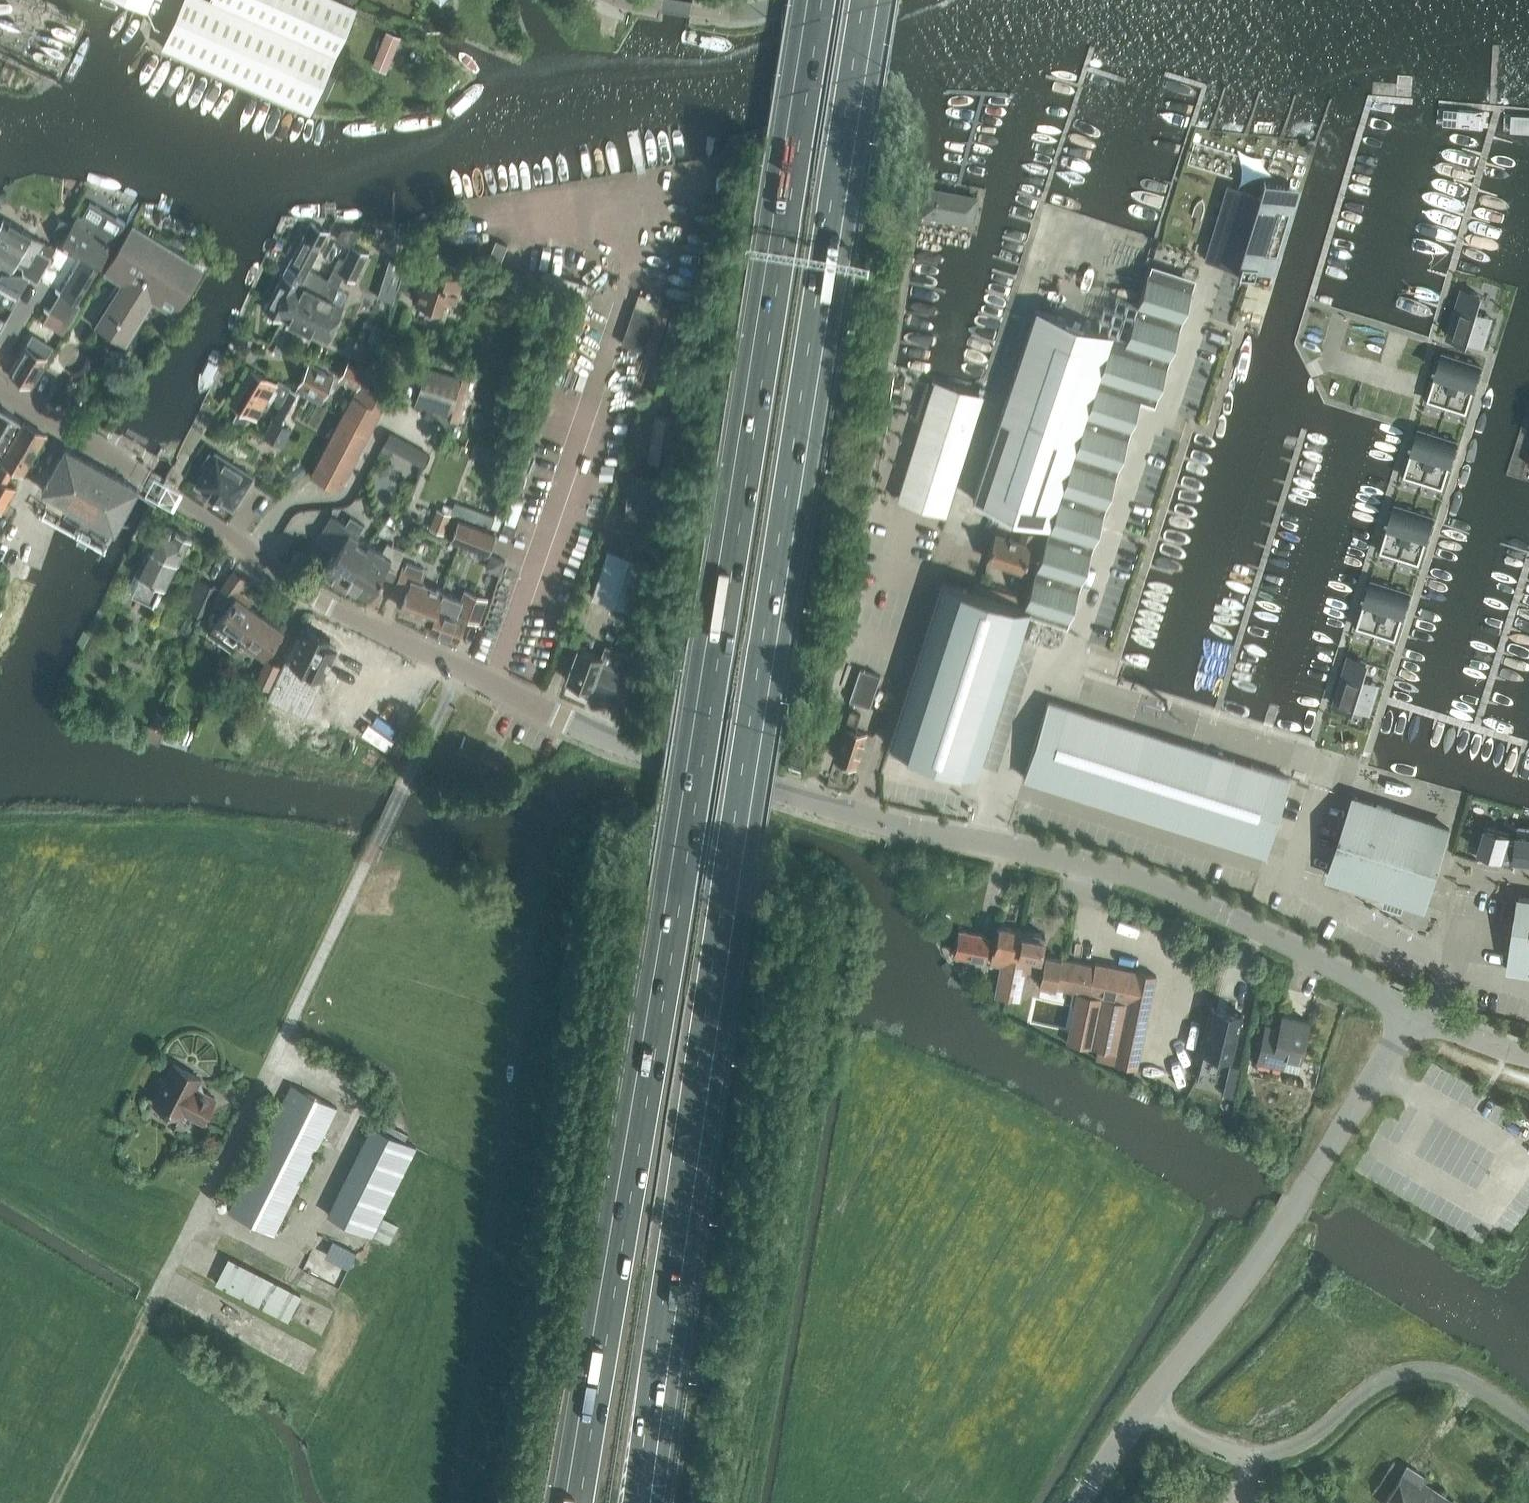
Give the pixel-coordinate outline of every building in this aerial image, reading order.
[(146,11),(151,0),(122,0),(146,11)] [(340,0),(184,0),(164,45),(310,110),(356,7),(340,0)] [(386,68),(402,37),(388,30),(372,61),(386,68)] [(330,65),(322,82),(331,86),(339,68),(330,65)] [(1228,187),(1206,257),(1237,266),(1236,269),(1252,274),(1255,264),(1272,269),(1295,191),(1263,181),(1258,196),(1228,187)] [(921,188),(917,212),(919,213),(918,216),(971,226),(972,222),(976,198),(921,188)] [(77,302),(125,222),(117,217),(116,218),(105,212),(97,226),(78,215),(59,247),(70,253),(73,248),(83,254),(60,292),(77,302)] [(0,224),(0,262),(7,267),(10,269),(14,262),(24,268),(24,274),(29,277),(36,282),(56,249),(43,241),(4,218),(0,224)] [(122,286),(98,325),(124,341),(150,298),(174,313),(204,264),(149,231),(146,236),(142,242),(128,234),(135,224),(134,223),(104,271),(106,272),(108,268),(128,280),(124,287),(122,286)] [(299,244),(264,309),(282,319),(308,269),(311,264),(316,254),(328,231),(315,224),(302,247),(299,244)] [(283,243),(277,239),(273,246),(280,250),(283,243)] [(499,265),(507,245),(496,240),(487,260),(499,265)] [(316,292),(299,327),(327,342),(343,305),(341,304),(346,292),(337,288),(342,275),(355,280),(368,252),(352,244),(344,260),(339,270),(338,272),(332,269),(327,279),(320,294),(316,292)] [(338,257),(333,267),(339,270),(344,260),(338,257)] [(397,288),(400,289),(418,294),(416,303),(440,310),(444,298),(456,302),(463,277),(438,270),(435,281),(417,276),(420,268),(405,264),(397,288)] [(308,269),(282,319),(299,327),(316,292),(320,294),(327,279),(308,269)] [(1111,336),(1023,607),(1029,609),(1028,612),(1061,622),(1136,393),(1150,398),(1187,282),(1149,270),(1149,269),(1148,269),(1125,339),(1125,341),(1112,336),(1111,336)] [(498,271),(491,284),(506,292),(513,279),(498,271)] [(16,298),(17,298),(29,277),(24,274),(23,274),(2,273),(0,276),(0,288),(16,298)] [(1462,289),(1447,337),(1465,342),(1466,340),(1482,345),(1491,317),(1474,312),(1480,294),(1462,289)] [(634,306),(622,344),(645,352),(657,314),(634,306)] [(648,386),(661,391),(675,351),(666,347),(667,344),(672,345),(682,313),(671,310),(661,341),(662,342),(648,386)] [(1111,336),(1036,311),(973,500),(1048,524),(1111,336)] [(25,345),(9,372),(12,374),(13,377),(18,380),(21,379),(30,384),(53,347),(44,341),(37,352),(25,345)] [(356,341),(350,354),(370,363),(376,350),(356,341)] [(1440,357),(1437,367),(1436,371),(1435,375),(1433,379),(1428,398),(1445,403),(1447,404),(1461,358),(1442,352),(1440,357)] [(1475,383),(1476,379),(1479,370),(1481,364),(1461,358),(1447,404),(1449,405),(1466,410),(1472,392),(1474,387),(1475,383)] [(357,387),(310,475),(338,490),(388,395),(380,391),(385,381),(372,375),(373,374),(348,360),(338,377),(357,387)] [(296,390),(320,402),(333,376),(308,364),(298,384),(299,385),(296,390)] [(426,367),(415,403),(426,407),(440,411),(451,414),(461,378),(426,367)] [(277,389),(273,396),(282,402),(290,386),(278,379),(276,383),(251,368),(230,403),(239,408),(233,420),(243,426),(250,414),(257,418),(274,387),(277,389)] [(944,512),(946,513),(957,480),(983,398),(934,382),(897,498),(912,503),(927,507),(944,512)] [(281,422),(297,392),(291,388),(275,419),(281,422)] [(0,451),(8,436),(10,437),(21,418),(1,406),(0,408),(0,451)] [(426,407),(424,416),(437,420),(446,423),(448,423),(451,414),(440,411),(426,407)] [(654,415),(647,461),(669,464),(676,419),(654,415)] [(291,428),(284,424),(273,418),(263,436),(274,442),(281,446),(291,428)] [(0,471),(0,509),(2,510),(16,485),(7,480),(13,469),(8,466),(10,463),(23,471),(46,433),(24,421),(14,439),(10,437),(8,436),(0,451),(5,454),(0,462),(4,464),(0,471)] [(1413,443),(1412,447),(1411,451),(1410,455),(1404,474),(1421,479),(1423,480),(1438,434),(1418,428),(1416,433),(1413,443)] [(393,449),(399,437),(389,432),(383,443),(393,449)] [(1450,463),(1451,459),(1452,455),(1455,445),(1457,440),(1438,434),(1423,480),(1425,480),(1443,486),(1449,467),(1450,463)] [(137,487),(65,447),(42,488),(114,529),(137,487)] [(419,448),(413,460),(423,465),(429,454),(419,448)] [(209,493),(208,494),(210,495),(210,494),(216,498),(216,499),(218,500),(218,499),(231,507),(232,508),(234,506),(233,506),(253,476),(215,452),(213,455),(209,453),(201,466),(205,468),(196,482),(195,482),(194,484),(196,485),(209,493)] [(633,478),(627,493),(626,497),(625,517),(657,520),(659,498),(647,497),(647,481),(633,478)] [(504,526),(513,530),(523,500),(514,497),(504,526)] [(1393,509),(1390,518),(1389,522),(1387,526),(1386,530),(1380,549),(1398,554),(1400,555),(1414,509),(1395,503),(1393,509)] [(429,528),(443,533),(450,513),(436,508),(429,528)] [(1414,509),(1400,555),(1402,556),(1419,561),(1425,543),(1426,538),(1427,534),(1429,530),(1432,521),(1433,515),(1414,509)] [(321,571),(345,586),(348,582),(347,581),(363,556),(361,555),(369,542),(358,535),(364,525),(368,520),(357,512),(353,518),(350,516),(346,523),(333,516),(317,540),(333,550),(321,571)] [(488,555),(489,553),(496,534),(458,519),(449,542),(459,545),(460,544),(488,555)] [(167,585),(191,537),(175,530),(160,523),(151,541),(146,539),(142,547),(147,549),(126,592),(156,606),(167,585)] [(995,532),(985,560),(1021,572),(1035,533),(1022,528),(1018,539),(995,532)] [(382,575),(393,579),(404,549),(387,543),(382,551),(369,542),(361,555),(363,556),(347,581),(348,582),(369,595),(382,575)] [(649,562),(640,559),(608,549),(592,596),(634,610),(649,562)] [(485,575),(499,579),(506,558),(492,554),(485,575)] [(432,618),(442,591),(420,583),(426,569),(404,561),(397,581),(409,586),(401,607),(432,618)] [(208,632),(232,649),(239,640),(259,611),(234,593),(246,577),(234,569),(213,597),(226,606),(208,632)] [(187,604),(201,611),(214,584),(199,577),(187,604)] [(1374,630),(1376,631),(1390,585),(1371,579),(1369,584),(1366,594),(1365,598),(1364,602),(1362,606),(1357,625),(1374,630)] [(1023,607),(942,581),(889,744),(977,772),(979,766),(1020,637),(1022,631),(1028,612),(1029,609),(1023,607)] [(1390,585),(1376,631),(1378,631),(1396,637),(1401,618),(1403,614),(1404,610),(1405,606),(1408,597),(1410,591),(1390,585)] [(464,615),(478,620),(487,597),(465,589),(461,598),(442,591),(432,618),(429,627),(457,637),(464,615)] [(282,628),(259,611),(239,640),(261,656),(282,628)] [(268,690),(266,694),(281,701),(287,690),(288,687),(311,698),(336,646),(327,642),(330,636),(329,636),(321,632),(320,633),(316,631),(316,629),(307,625),(301,636),(296,633),(282,662),(272,683),(268,690)] [(91,633),(83,629),(74,646),(83,650),(91,633)] [(622,699),(631,675),(638,657),(605,645),(601,655),(577,646),(566,678),(590,687),(591,687),(622,699)] [(1349,656),(1334,704),(1352,710),(1352,707),(1368,712),(1377,684),(1361,679),(1367,661),(1349,656)] [(280,664),(278,663),(266,657),(254,681),(269,688),(280,664)] [(866,705),(875,673),(856,668),(847,700),(866,705)] [(1281,694),(1274,714),(1311,726),(1318,705),(1281,694)] [(1265,853),(1274,825),(1289,777),(1048,701),(1024,777),(1265,853)] [(834,758),(855,765),(865,731),(854,729),(858,712),(849,710),(834,758)] [(1424,905),(1449,828),(1353,797),(1328,875),(1424,905)] [(1508,836),(1509,832),(1485,825),(1478,849),(1502,856),(1503,852),(1515,854),(1514,858),(1528,860),(1528,835),(1517,833),(1517,837),(1508,836)] [(1508,969),(1528,973),(1528,898),(1519,897),(1508,969)] [(1008,996),(1022,928),(998,924),(991,961),(1002,963),(996,993),(1008,996)] [(1022,928),(1008,996),(1019,998),(1026,968),(1037,971),(1045,933),(1022,928)] [(958,930),(953,953),(984,960),(989,936),(958,930)] [(1094,964),(1045,954),(1039,984),(1073,990),(1070,1003),(1074,1004),(1066,1041),(1114,1050),(1112,1062),(1138,1066),(1157,974),(1095,961),(1094,964)] [(1242,1012),(1211,1005),(1201,1049),(1232,1056),(1242,1012)] [(1285,1054),(1300,1058),(1308,1021),(1281,1015),(1279,1025),(1265,1022),(1257,1058),(1283,1064),(1285,1054)] [(182,1110),(201,1120),(213,1096),(194,1086),(199,1076),(172,1062),(152,1101),(179,1115),(182,1110)] [(1226,1080),(1237,1083),(1241,1067),(1229,1064),(1226,1080)] [(277,1230),(306,1177),(310,1171),(311,1171),(320,1153),(321,1154),(326,1146),(321,1143),(338,1107),(290,1083),(281,1100),(227,1210),(276,1234),(277,1230)] [(327,1213),(372,1235),(373,1236),(417,1146),(372,1123),(327,1213)] [(356,1251),(332,1239),(324,1254),(348,1266),(356,1251)] [(286,1319),(300,1293),(227,1255),(213,1282),(286,1319)] [(1408,1466),(1385,1501),(1387,1502),(1453,1502),(1419,1481),(1422,1476),(1408,1466)]
